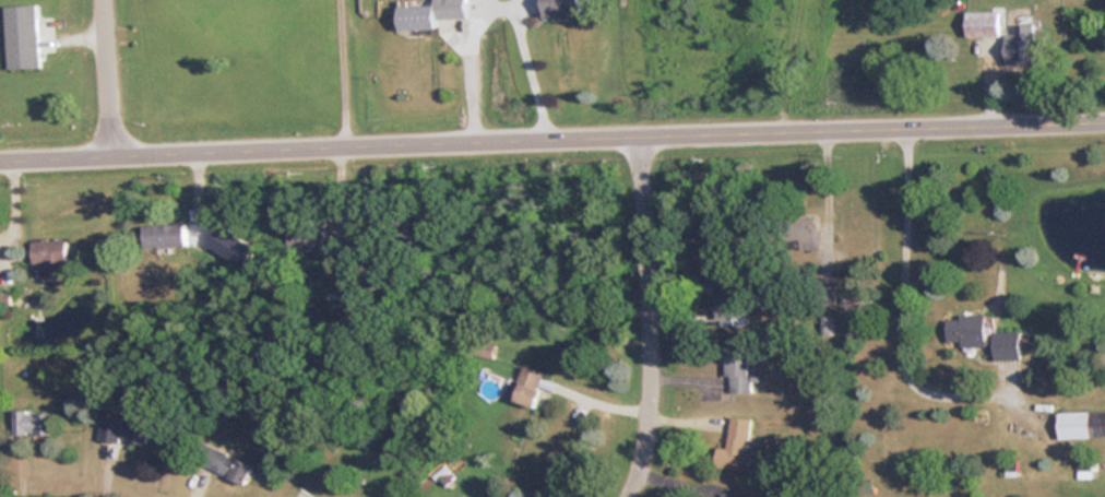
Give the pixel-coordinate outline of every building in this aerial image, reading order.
[(466,17),(466,0),(433,0),(433,4),(397,5),(397,29),(435,28),(435,17),(466,17)] [(543,15),(582,14),(581,0),(542,0),(543,15)] [(2,7),(5,70),(38,68),(35,4),(2,7)] [(999,12),(965,12),(965,36),(999,36),(999,12)] [(1035,25),(1013,25),(1013,34),(1005,34),(1005,66),(1035,66),(1035,25)] [(818,220),(791,220),(791,246),(818,246),(818,220)] [(142,247),(186,246),(186,224),(142,225),(142,247)] [(29,240),(29,264),(39,264),(39,277),(66,277),(66,240),(29,240)] [(944,321),(946,346),(979,345),(979,360),(1019,359),(1019,333),(984,333),(984,320),(944,321)] [(725,394),(749,394),(749,350),(725,350),(725,394)] [(535,409),(544,372),(521,367),(511,402),(535,409)] [(1057,411),(1057,438),(1104,438),(1104,411),(1057,411)] [(12,436),(48,436),(48,412),(12,412),(12,436)] [(144,447),(148,424),(103,415),(98,439),(144,447)] [(748,472),(750,452),(745,451),(748,419),(728,416),(725,448),(715,447),(713,468),(748,472)] [(250,464),(207,448),(200,468),(242,484),(250,464)] [(1096,469),(1095,460),(1077,461),(1078,471),(1096,469)]
